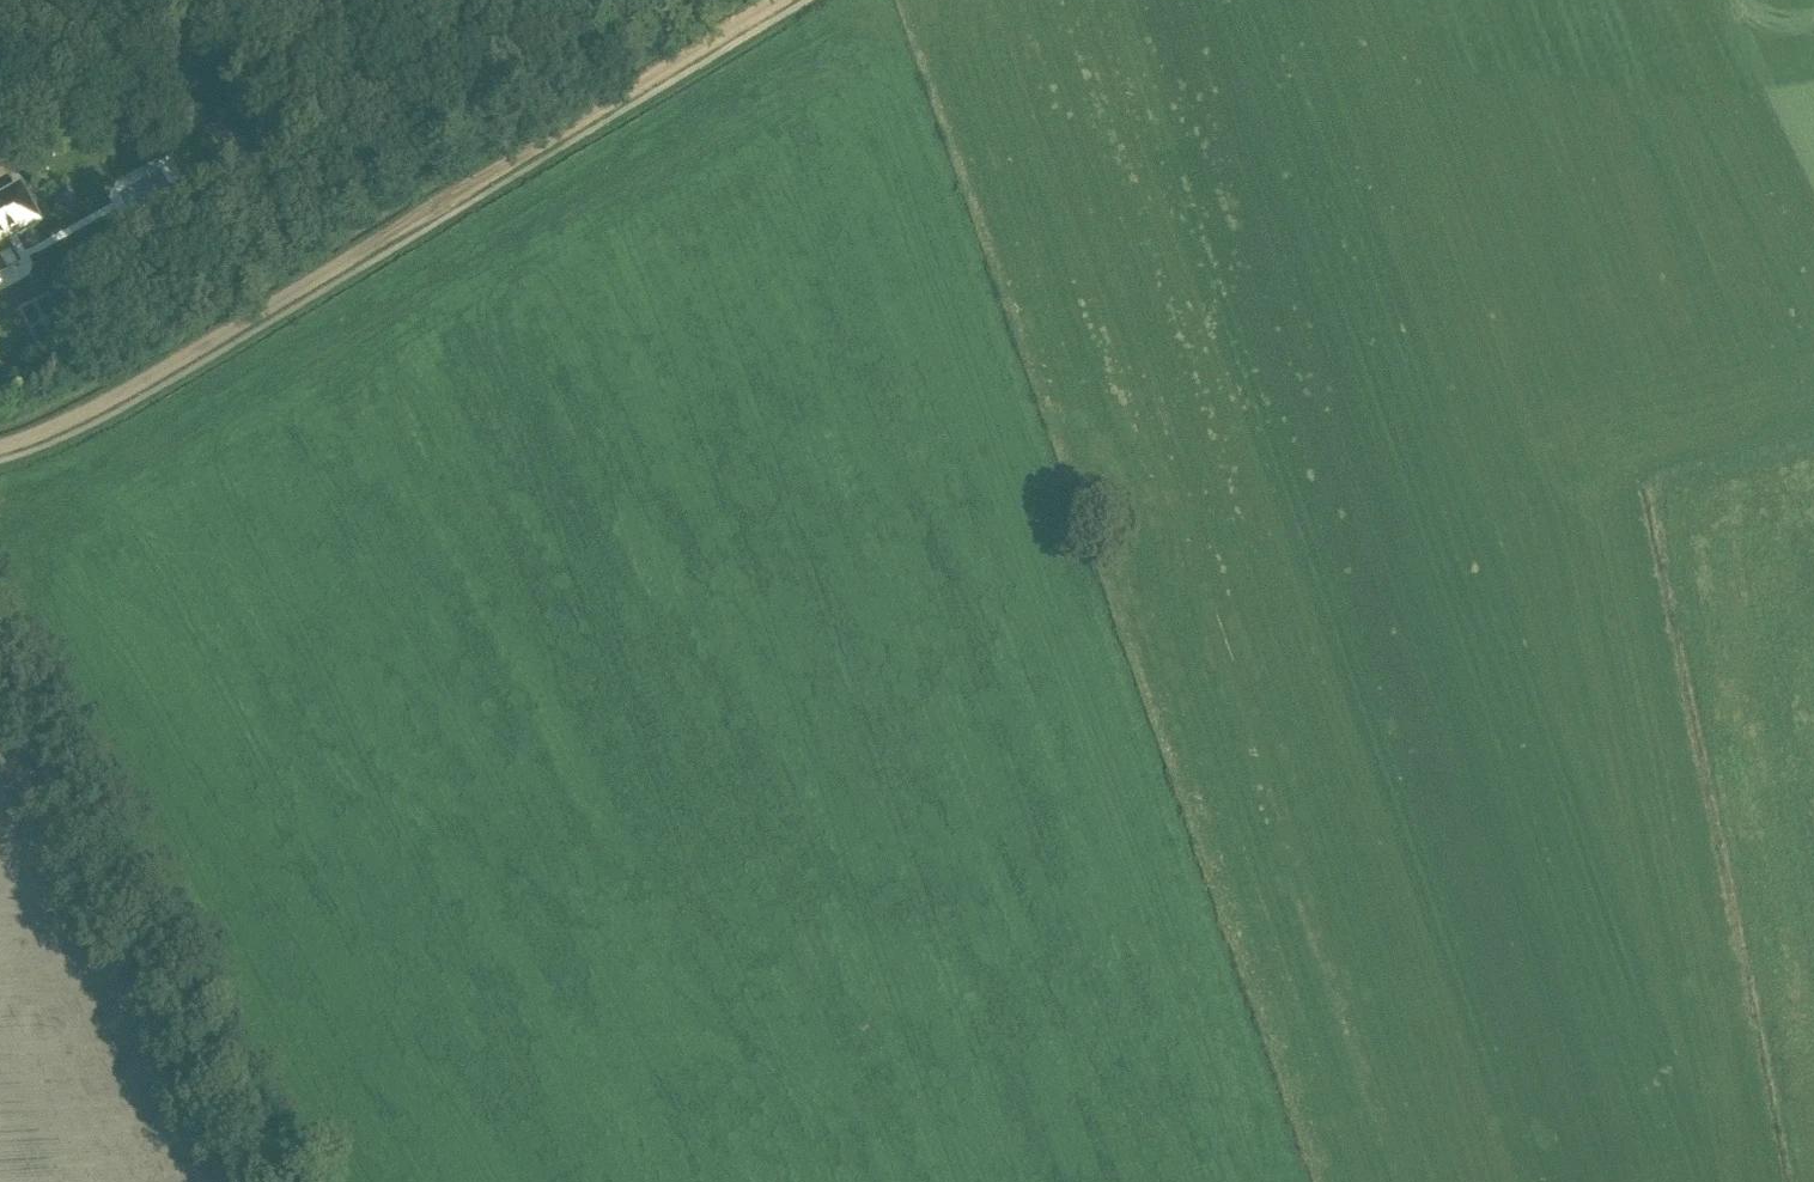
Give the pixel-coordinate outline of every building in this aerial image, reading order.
[(11,254),(4,242),(38,223),(19,189),(0,199),(0,260),(11,254)]
